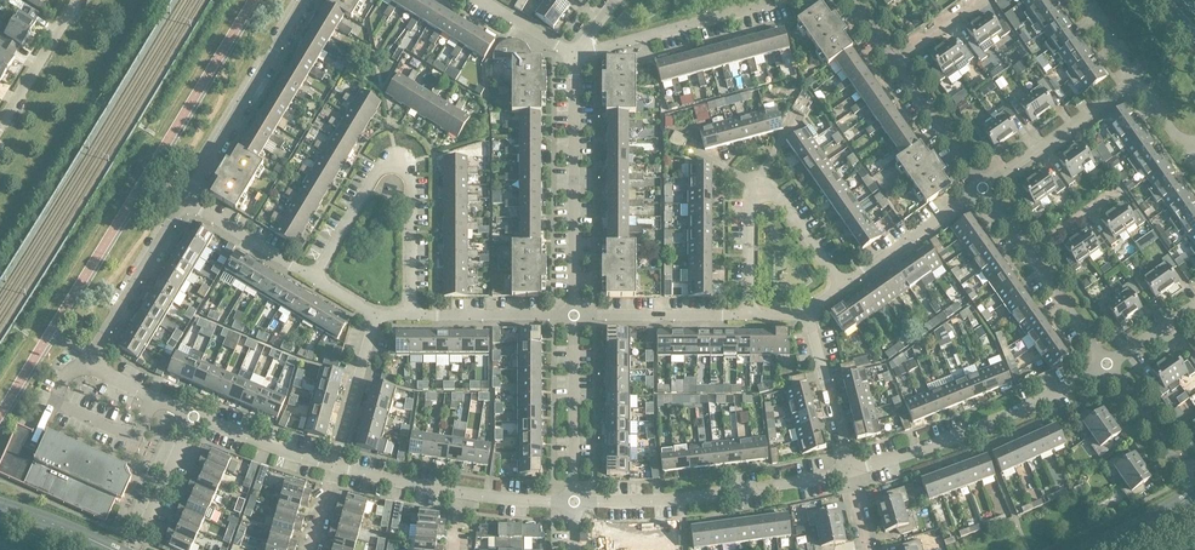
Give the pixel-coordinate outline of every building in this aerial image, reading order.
[(37,0),(35,0),(32,4),(43,11),(46,6),(37,0)] [(326,3),(327,4),(345,14),(344,15),(351,19),(362,0),(328,0),(326,3)] [(394,4),(391,2),(387,8),(393,12),(397,6),(405,11),(412,0),(396,0),(394,4)] [(426,0),(412,0),(405,11),(413,16),(416,18),(427,0),(426,0)] [(438,7),(427,0),(416,18),(413,16),(410,22),(416,26),(419,19),(428,24),(438,7)] [(514,7),(521,12),(528,0),(518,0),(514,7)] [(544,5),(561,18),(562,17),(561,17),(569,7),(570,7),(561,0),(547,0),(544,5)] [(926,4),(933,14),(940,10),(933,0),(931,0),(926,4)] [(1022,2),(1022,1),(1017,4),(1019,6),(1023,3),(1028,11),(1023,14),(1028,20),(1046,8),(1042,2),(1045,0),(1025,0),(1022,2)] [(327,4),(320,15),(338,25),(340,23),(344,15),(345,14),(327,4)] [(830,18),(821,4),(797,21),(812,43),(840,24),(834,15),(830,18)] [(561,18),(544,5),(536,15),(535,14),(535,15),(553,29),(554,28),(553,28),(561,18)] [(19,12),(11,24),(29,35),(36,23),(34,22),(38,15),(25,7),(21,14),(19,12)] [(449,14),(438,7),(428,24),(436,29),(439,31),(449,14)] [(393,12),(387,8),(384,15),(389,18),(393,12)] [(1050,13),(1046,8),(1028,20),(1032,27),(1037,23),(1042,31),(1043,32),(1064,17),(1057,8),(1050,13)] [(988,13),(977,21),(991,40),(997,36),(1001,38),(1010,32),(1001,20),(996,24),(988,13)] [(461,21),(449,14),(439,31),(436,29),(432,36),(438,39),(442,33),(450,38),(461,21)] [(338,25),(320,15),(314,26),(331,37),(336,28),(342,32),(346,26),(340,23),(338,25)] [(918,17),(911,22),(915,27),(922,23),(918,17)] [(1071,27),(1064,17),(1043,32),(1042,31),(1038,34),(1040,36),(1044,33),(1049,40),(1044,44),(1049,50),(1067,37),(1063,32),(1071,27)] [(0,30),(0,41),(16,51),(20,45),(22,46),(29,35),(11,24),(6,20),(0,30)] [(472,28),(461,21),(450,38),(458,43),(461,45),(472,28)] [(977,21),(966,29),(974,40),(968,44),(981,61),(987,57),(984,53),(995,46),(991,40),(977,21)] [(416,26),(410,22),(406,28),(412,32),(416,26)] [(846,33),(840,24),(812,43),(828,65),(834,61),(834,60),(850,49),(851,49),(852,48),(843,35),(846,33)] [(331,37),(314,26),(307,37),(324,48),(326,45),(331,37)] [(352,30),(346,26),(342,32),(349,36),(352,30)] [(483,34),(472,28),(461,45),(458,43),(454,49),(460,53),(464,47),(472,52),(483,34)] [(784,29),(771,33),(776,53),(772,53),(774,60),(781,59),(779,52),(789,49),(784,29)] [(776,53),(771,33),(758,36),(763,56),(772,53),(776,53)] [(495,42),(483,34),(472,52),(484,59),(495,42)] [(438,39),(432,36),(428,42),(434,45),(438,39)] [(763,56),(758,36),(745,40),(751,59),(747,60),(749,67),(756,65),(754,58),(763,56)] [(324,48),(307,37),(300,49),(318,59),(323,51),(329,55),(332,49),(326,45),(324,48)] [(1071,43),(1067,37),(1049,50),(1053,56),(1058,53),(1063,61),(1064,62),(1085,47),(1078,37),(1071,43)] [(951,39),(940,47),(958,72),(969,65),(967,62),(973,58),(965,46),(959,50),(951,39)] [(509,40),(507,40),(506,41),(504,41),(502,43),(501,43),(500,44),(498,46),(497,47),(496,48),(495,50),(494,51),(494,52),(493,54),(493,55),(493,57),(493,58),(493,60),(512,60),(529,59),(527,51),(529,50),(528,48),(527,47),(526,46),(524,44),(523,43),(522,43),(520,41),(519,41),(516,40),(515,40),(512,40),(510,40),(509,40)] [(751,59),(745,40),(732,43),(738,63),(747,60),(751,59)] [(0,41),(0,66),(8,70),(15,59),(12,57),(16,51),(0,41)] [(1019,42),(1012,46),(1021,59),(1028,55),(1019,42)] [(738,63),(732,43),(720,47),(725,66),(722,67),(723,74),(730,72),(728,65),(738,63)] [(725,66),(720,47),(707,50),(712,70),(722,67),(725,66)] [(940,47),(929,54),(937,65),(931,69),(940,81),(946,77),(948,79),(958,72),(940,47)] [(1092,56),(1085,47),(1064,62),(1063,61),(1059,64),(1060,66),(1065,63),(1070,70),(1065,73),(1070,80),(1088,67),(1084,62),(1092,56)] [(318,59),(300,49),(293,60),(311,70),(313,67),(318,59)] [(339,52),(332,49),(329,55),(335,58),(339,52)] [(460,53),(454,49),(451,55),(457,59),(460,53)] [(834,60),(834,61),(841,71),(858,59),(851,49),(850,49),(834,60)] [(712,70),(707,50),(694,53),(700,73),(696,74),(698,81),(705,79),(703,72),(712,70)] [(700,73),(694,53),(682,57),(687,76),(696,74),(700,73)] [(687,76),(682,57),(669,60),(674,80),(671,81),(673,88),(680,86),(678,79),(687,76)] [(541,59),(529,59),(512,60),(512,86),(546,86),(546,75),(541,75),(541,59)] [(606,59),(606,65),(606,75),(602,75),(602,86),(636,86),(636,59),(606,59)] [(783,66),(781,59),(774,60),(776,67),(783,66)] [(866,70),(858,59),(841,71),(847,79),(849,82),(866,70)] [(311,70),(293,60),(287,71),(304,82),(309,73),(315,77),(319,71),(313,67),(311,70)] [(674,80),(669,60),(656,64),(661,83),(671,81),(674,80)] [(436,61),(432,68),(443,74),(447,68),(436,61)] [(1019,63),(1011,69),(1016,75),(1024,70),(1019,63)] [(758,72),(756,65),(749,67),(751,74),(758,72)] [(1092,73),(1088,67),(1070,80),(1074,86),(1079,83),(1084,90),(1082,91),(1083,93),(1106,77),(1099,67),(1092,73)] [(447,68),(443,74),(454,81),(458,75),(447,68)] [(994,69),(988,73),(992,80),(998,75),(994,69)] [(413,70),(410,75),(416,78),(419,74),(413,70)] [(873,81),(866,70),(849,82),(847,79),(841,83),(845,89),(851,85),(857,92),(873,81)] [(304,82),(287,71),(280,82),(297,93),(299,90),(304,82)] [(325,75),(319,71),(315,77),(321,81),(325,75)] [(732,79),(730,72),(723,74),(725,81),(732,79)] [(386,94),(398,101),(410,81),(413,83),(416,78),(410,75),(407,79),(398,74),(386,94)] [(815,82),(811,76),(805,81),(809,86),(815,82)] [(1001,78),(994,83),(1000,91),(1007,86),(1001,78)] [(707,86),(705,79),(698,81),(700,88),(707,86)] [(1039,87),(1029,95),(1043,114),(1054,106),(1046,95),(1051,91),(1043,79),(1037,84),(1039,87)] [(410,81),(398,101),(410,108),(422,88),(413,83),(410,81)] [(881,92),(873,81),(857,92),(862,100),(864,103),(881,92)] [(975,81),(968,86),(972,91),(979,87),(975,81)] [(1055,81),(1050,84),(1054,90),(1059,87),(1055,81)] [(297,93),(280,82),(273,94),(290,104),(295,96),(302,99),(305,94),(299,90),(297,93)] [(992,82),(985,87),(990,94),(997,89),(992,82)] [(845,89),(841,83),(835,87),(839,93),(845,89)] [(436,85),(434,89),(440,93),(442,88),(436,85)] [(475,92),(480,95),(484,89),(478,85),(475,92)] [(546,86),(512,86),(512,113),(520,113),(520,112),(540,112),(540,113),(541,113),(541,96),(546,97),(546,86)] [(636,86),(602,86),(602,97),(606,97),(606,113),(608,113),(608,112),(628,112),(628,113),(636,113),(636,86)] [(681,93),(680,86),(673,88),(675,95),(681,93)] [(431,94),(422,88),(410,108),(422,115),(434,96),(437,97),(440,93),(434,89),(431,94)] [(361,90),(355,99),(353,102),(373,114),(381,102),(361,90)] [(888,102),(881,92),(864,103),(862,100),(856,105),(860,110),(866,106),(872,114),(888,102)] [(290,104),(273,94),(266,105),(284,115),(285,112),(290,104)] [(312,97),(305,94),(302,99),(308,103),(312,97)] [(342,99),(347,102),(350,96),(346,94),(342,99)] [(957,94),(951,99),(956,105),(962,101),(957,94)] [(1043,114),(1029,95),(1019,102),(1016,98),(1010,103),(1018,115),(1024,111),(1032,122),(1043,114)] [(355,99),(350,96),(347,102),(352,105),(346,114),(366,126),(373,114),(353,102),(355,99)] [(434,96),(422,115),(433,123),(446,103),(437,97),(434,96)] [(792,109),(798,113),(806,99),(799,96),(792,109)] [(1073,102),(1076,106),(1084,100),(1081,96),(1073,102)] [(460,99),(457,104),(463,107),(466,102),(460,99)] [(812,103),(806,99),(798,113),(804,116),(812,103)] [(896,113),(888,102),(872,114),(877,122),(879,125),(896,113)] [(964,102),(956,107),(960,113),(968,108),(964,102)] [(454,108),(446,103),(433,123),(445,130),(457,110),(460,112),(463,107),(457,104),(454,108)] [(1125,104),(1104,119),(1111,127),(1106,131),(1110,137),(1128,125),(1125,119),(1132,114),(1125,104)] [(284,115),(266,105),(259,116),(277,127),(282,118),(288,122),(292,116),(285,112),(284,115)] [(860,110),(856,105),(850,109),(854,114),(860,110)] [(1003,113),(992,120),(1006,140),(1017,132),(1009,121),(1015,117),(1006,105),(1000,109),(1003,113)] [(776,108),(763,112),(769,133),(782,130),(776,108)] [(457,110),(445,130),(458,137),(470,117),(460,112),(457,110)] [(520,113),(520,122),(520,125),(540,125),(540,113),(540,112),(520,112),(520,113)] [(608,112),(608,113),(608,125),(628,125),(628,129),(635,129),(635,122),(628,122),(628,113),(628,112),(608,112)] [(769,133),(763,112),(751,115),(756,136),(769,133)] [(903,124),(896,113),(879,125),(877,122),(871,126),(875,132),(881,127),(887,135),(903,124)] [(346,114),(341,123),(339,126),(359,138),(366,126),(346,114)] [(756,136),(751,115),(738,118),(744,140),(756,136)] [(277,127),(259,116),(253,127),(270,138),(272,135),(277,127)] [(298,120),(292,116),(288,122),(294,126),(298,120)] [(328,123),(333,126),(336,120),(332,117),(328,123)] [(744,140),(738,118),(725,122),(731,143),(744,140)] [(341,123),(336,120),(333,126),(337,129),(332,138),(352,150),(359,138),(339,126),(341,123)] [(1006,140),(992,120),(982,128),(979,124),(973,128),(981,140),(987,136),(995,147),(1006,140)] [(520,122),(512,122),(512,129),(520,129),(520,138),(540,138),(540,125),(520,125),(520,122)] [(731,143),(725,122),(713,125),(718,147),(731,143)] [(911,134),(903,124),(887,135),(892,143),(894,146),(911,134)] [(628,125),(608,125),(608,138),(628,138),(628,129),(628,125)] [(718,147),(713,125),(699,129),(705,150),(718,147)] [(1132,130),(1128,125),(1110,137),(1115,144),(1120,140),(1125,148),(1126,149),(1146,134),(1140,125),(1132,130)] [(809,126),(805,129),(786,141),(794,153),(813,140),(818,136),(811,127),(809,126)] [(875,132),(871,126),(865,130),(869,136),(875,132)] [(270,138),(253,127),(246,139),(263,149),(268,141),(275,144),(278,139),(272,135),(270,138)] [(675,130),(672,136),(685,144),(689,138),(675,130)] [(840,137),(837,133),(831,137),(834,141),(840,137)] [(918,145),(911,134),(894,146),(892,143),(886,147),(890,153),(896,149),(902,156),(902,157),(918,145)] [(1153,143),(1146,134),(1126,149),(1125,148),(1121,151),(1122,153),(1126,150),(1132,157),(1127,160),(1131,167),(1149,154),(1145,149),(1153,143)] [(1104,140),(1100,135),(1093,140),(1097,145),(1104,140)] [(685,144),(672,136),(668,143),(681,151),(685,144)] [(843,141),(840,137),(834,141),(837,145),(843,141)] [(332,138),(327,147),(325,150),(345,161),(352,150),(332,138)] [(520,138),(520,148),(520,151),(540,151),(540,138),(520,138)] [(628,138),(608,138),(608,152),(628,152),(628,155),(635,155),(635,148),(628,148),(628,138)] [(246,139),(239,149),(239,150),(257,160),(263,149),(246,139)] [(284,142),(278,139),(275,144),(281,148),(284,142)] [(820,150),(813,140),(794,153),(802,163),(820,150)] [(314,147),(318,150),(322,144),(317,141),(314,147)] [(327,147),(322,144),(318,150),(323,152),(318,161),(338,173),(345,161),(325,150),(327,147)] [(919,144),(918,145),(902,157),(902,156),(895,161),(911,183),(938,163),(932,154),(929,157),(919,144)] [(1080,144),(1069,151),(1083,171),(1093,163),(1096,167),(1102,163),(1094,151),(1088,155),(1080,144)] [(1102,144),(1096,149),(1099,153),(1105,149),(1102,144)] [(890,153),(886,147),(880,152),(884,157),(890,153)] [(520,148),(512,148),(512,155),(520,155),(520,165),(540,165),(540,151),(520,151),(520,148)] [(230,162),(226,160),(221,169),(250,187),(263,164),(257,160),(239,150),(239,149),(238,149),(230,162)] [(828,161),(820,150),(802,163),(809,174),(828,161)] [(1083,171),(1069,151),(1058,159),(1066,170),(1060,174),(1069,186),(1075,182),(1072,178),(1083,171)] [(628,152),(608,152),(608,165),(628,165),(628,155),(628,152)] [(855,158),(852,154),(846,158),(849,162),(855,158)] [(1153,160),(1149,154),(1131,167),(1136,173),(1141,170),(1146,177),(1147,178),(1167,164),(1161,154),(1153,160)] [(444,157),(444,171),(467,171),(467,175),(472,175),(472,168),(467,168),(467,157),(444,157)] [(858,162),(855,158),(849,162),(852,166),(858,162)] [(1114,158),(1108,162),(1113,168),(1118,164),(1114,158)] [(318,161),(312,170),(310,173),(330,185),(338,173),(318,161)] [(835,172),(828,161),(809,174),(817,185),(835,172)] [(945,172),(938,163),(911,183),(926,205),(950,188),(941,175),(945,172)] [(283,168),(277,164),(273,170),(280,174),(283,168)] [(1174,173),(1167,164),(1147,178),(1146,177),(1142,180),(1143,182),(1147,179),(1153,187),(1148,190),(1152,197),(1170,184),(1166,179),(1174,173)] [(299,171),(304,174),(308,168),(303,165),(299,171)] [(520,165),(520,174),(520,178),(540,178),(540,165),(520,165)] [(628,165),(608,165),(608,178),(628,178),(628,181),(635,181),(635,175),(628,175),(628,165)] [(689,165),(689,178),(711,178),(711,165),(689,165)] [(312,170),(308,168),(304,174),(309,176),(303,185),(323,197),(330,185),(310,173),(312,170)] [(250,187),(221,169),(215,179),(219,181),(210,195),(236,210),(250,187)] [(1043,170),(1032,177),(1046,196),(1056,189),(1059,193),(1065,188),(1057,177),(1051,181),(1043,170)] [(467,171),(444,171),(444,185),(467,185),(467,175),(467,171)] [(843,183),(835,172),(817,185),(825,195),(843,183)] [(520,174),(512,174),(512,181),(520,181),(520,191),(540,191),(540,178),(520,178),(520,174)] [(870,179),(867,175),(862,179),(864,183),(870,179)] [(1046,196),(1032,177),(1021,185),(1029,196),(1024,200),(1032,212),(1038,207),(1036,204),(1046,196)] [(628,178),(608,178),(608,191),(628,191),(628,181),(628,178)] [(711,178),(689,178),(689,191),(711,191),(711,178)] [(873,183),(870,179),(864,183),(867,187),(873,183)] [(1131,180),(1124,184),(1129,190),(1135,186),(1131,180)] [(850,193),(843,183),(825,195),(832,206),(850,193)] [(1174,189),(1170,184),(1152,197),(1157,203),(1162,200),(1167,207),(1168,208),(1188,193),(1182,184),(1174,189)] [(303,185),(298,194),(296,197),(316,209),(323,197),(303,185)] [(467,185),(444,185),(444,199),(467,199),(467,202),(472,202),(472,196),(467,196),(467,185)] [(285,194),(290,197),(293,191),(289,188),(285,194)] [(298,194),(293,191),(290,197),(294,200),(289,209),(309,221),(316,209),(296,197),(298,194)] [(520,191),(520,201),(520,204),(540,204),(540,191),(520,191)] [(628,191),(608,191),(608,204),(628,204),(628,208),(635,208),(635,201),(628,201),(628,191)] [(711,191),(689,191),(689,204),(711,204),(711,191)] [(858,204),(850,193),(832,206),(840,217),(858,204)] [(1188,193),(1168,208),(1167,207),(1162,210),(1164,212),(1168,209),(1173,217),(1169,220),(1173,226),(1191,214),(1187,208),(1194,203),(1188,193)] [(1139,196),(1135,199),(1139,205),(1144,202),(1139,196)] [(885,201),(882,197),(877,201),(879,205),(885,201)] [(467,199),(444,199),(444,213),(467,213),(467,202),(467,199)] [(520,201),(512,201),(512,207),(520,208),(520,217),(540,217),(540,204),(520,204),(520,201)] [(888,205),(885,201),(879,205),(882,209),(888,205)] [(1146,202),(1140,206),(1144,212),(1150,208),(1146,202)] [(628,204),(608,204),(608,217),(628,217),(628,208),(628,204)] [(711,204),(689,204),(689,218),(711,218),(711,204)] [(865,215),(858,204),(840,217),(847,227),(865,215)] [(1122,204),(1111,211),(1125,231),(1135,223),(1138,227),(1144,223),(1136,211),(1130,215),(1122,204)] [(289,209),(284,218),(282,221),(302,233),(309,221),(289,209)] [(901,223),(892,211),(886,215),(895,227),(901,223)] [(1125,231),(1111,211),(1100,219),(1108,230),(1103,234),(1111,246),(1117,242),(1115,238),(1125,231)] [(271,218),(275,221),(279,215),(274,212),(271,218)] [(467,213),(444,213),(444,227),(467,227),(467,230),(472,230),(472,223),(467,223),(467,213)] [(1191,214),(1173,226),(1178,233),(1183,229),(1188,237),(1189,238),(1194,233),(1194,219),(1191,214)] [(284,218),(279,215),(275,221),(280,224),(274,233),(294,245),(302,233),(282,221),(284,218)] [(873,225),(865,215),(847,227),(855,238),(873,225)] [(951,228),(959,239),(977,226),(969,215),(951,228)] [(1044,215),(1036,221),(1041,227),(1049,222),(1044,215)] [(520,217),(520,227),(520,230),(540,230),(540,217),(520,217)] [(628,217),(608,217),(608,230),(628,230),(628,234),(635,234),(635,227),(628,227),(628,217)] [(711,218),(689,218),(689,231),(711,231),(711,218)] [(194,223),(187,235),(207,247),(214,235),(194,223)] [(881,237),(873,225),(855,238),(863,249),(881,237)] [(1155,228),(1160,235),(1164,233),(1159,225),(1155,228)] [(985,237),(977,226),(959,239),(966,250),(985,237)] [(467,227),(444,227),(444,241),(467,241),(467,230),(467,227)] [(520,227),(512,227),(512,234),(520,234),(520,243),(540,243),(540,230),(520,230),(520,227)] [(608,230),(608,243),(628,243),(628,234),(628,230),(608,230)] [(1086,230),(1075,237),(1088,257),(1099,249),(1101,253),(1108,248),(1099,237),(1094,241),(1086,230)] [(711,231),(689,231),(689,244),(711,244),(711,231)] [(1170,241),(1164,233),(1160,235),(1166,243),(1170,241)] [(1189,238),(1188,237),(1183,240),(1185,242),(1189,239),(1194,246),(1190,250),(1194,256),(1194,255),(1194,233),(1189,238)] [(207,247),(187,235),(180,246),(200,258),(207,247)] [(944,249),(935,237),(929,241),(938,253),(944,249)] [(992,248),(985,237),(966,250),(974,261),(992,248)] [(1088,257),(1075,237),(1064,245),(1072,256),(1066,260),(1074,272),(1081,267),(1078,264),(1088,257)] [(1144,237),(1135,244),(1139,250),(1148,244),(1144,237)] [(467,241),(444,241),(444,254),(467,254),(467,258),(472,258),(472,251),(467,251),(467,241)] [(235,246),(229,243),(221,256),(227,259),(235,246)] [(512,243),(512,270),(546,270),(546,259),(541,259),(541,243),(540,243),(520,243),(512,243)] [(602,259),(602,270),(636,270),(636,243),(628,243),(608,243),(606,243),(606,259),(602,259)] [(711,244),(689,244),(689,257),(711,257),(711,244)] [(200,258),(180,246),(173,257),(193,269),(200,258)] [(929,247),(918,255),(931,273),(942,265),(929,247)] [(1000,258),(992,248),(974,261),(981,271),(1000,258)] [(944,249),(938,253),(941,258),(947,254),(944,249)] [(248,259),(236,252),(224,272),(236,279),(248,259)] [(467,254),(444,254),(444,268),(467,268),(467,258),(467,254)] [(931,273),(918,255),(907,263),(920,281),(931,273)] [(1164,263),(1153,271),(1167,290),(1178,282),(1170,271),(1176,267),(1167,255),(1161,260),(1164,263)] [(193,269),(173,257),(166,269),(186,281),(193,269)] [(711,257),(689,257),(689,270),(711,270),(711,257)] [(1179,257),(1174,261),(1178,267),(1184,263),(1179,257)] [(1007,269),(1000,258),(981,271),(989,282),(1007,269)] [(259,266),(248,259),(236,279),(247,286),(259,266)] [(1128,259),(1122,264),(1125,268),(1131,264),(1128,259)] [(1189,261),(1180,268),(1184,273),(1193,266),(1189,261)] [(217,262),(214,267),(221,271),(223,266),(217,262)] [(920,281),(907,263),(896,270),(909,288),(920,281)] [(1108,263),(1100,269),(1104,274),(1111,268),(1108,263)] [(270,273),(259,266),(247,286),(258,293),(270,273)] [(221,271),(214,267),(211,272),(218,276),(221,271)] [(956,267),(950,271),(953,275),(959,271),(956,267)] [(467,268),(444,268),(444,282),(467,282),(467,286),(472,286),(472,279),(467,279),(467,268)] [(186,281),(166,269),(160,280),(180,292),(186,281)] [(1015,280),(1007,269),(989,282),(996,293),(1015,280)] [(546,270),(512,270),(512,297),(541,297),(541,280),(546,280),(546,270)] [(636,270),(602,270),(602,281),(606,281),(606,297),(636,297),(636,270)] [(711,270),(689,270),(689,283),(711,283),(711,270)] [(909,288),(896,270),(886,278),(898,296),(909,288)] [(962,275),(959,271),(953,275),(956,279),(962,275)] [(1167,290),(1153,271),(1143,278),(1140,274),(1134,279),(1142,291),(1148,287),(1156,298),(1167,290)] [(281,280),(270,273),(258,293),(269,300),(281,280)] [(898,296),(886,278),(875,285),(888,303),(898,296)] [(180,292),(160,280),(153,291),(173,303),(180,292)] [(293,286),(281,280),(269,300),(280,306),(293,286)] [(1022,291),(1015,280),(996,293),(1004,303),(1022,291)] [(1084,280),(1080,283),(1084,288),(1090,284),(1087,281),(1084,280)] [(1127,289),(1117,297),(1130,316),(1141,308),(1133,297),(1139,293),(1131,281),(1124,286),(1127,289)] [(467,282),(444,282),(444,296),(467,296),(467,286),(467,282)] [(711,283),(689,283),(689,297),(711,297),(711,283)] [(203,285),(200,289),(207,293),(210,289),(203,285)] [(888,303),(875,285),(864,293),(877,311),(888,303)] [(304,293),(293,286),(280,306),(292,313),(304,293)] [(971,288),(966,292),(968,296),(974,292),(971,288)] [(207,293),(200,289),(198,294),(204,298),(207,293)] [(173,303),(153,291),(146,302),(166,314),(173,303)] [(1030,301),(1022,291),(1004,303),(1012,314),(1030,301)] [(977,296),(974,292),(968,296),(971,300),(977,296)] [(315,300),(304,293),(292,313),(303,320),(315,300)] [(877,311),(864,293),(853,300),(866,318),(877,311)] [(1130,316),(1117,297),(1106,304),(1104,300),(1097,305),(1106,317),(1111,313),(1119,324),(1130,316)] [(326,307),(315,300),(303,320),(314,327),(326,307)] [(866,318),(853,300),(843,307),(843,308),(856,326),(866,318)] [(934,301),(928,305),(935,314),(940,310),(934,301)] [(1037,312),(1030,301),(1012,314),(1019,325),(1037,312)] [(166,314),(146,302),(139,313),(159,325),(166,314)] [(957,302),(953,304),(957,310),(961,308),(957,302)] [(957,310),(953,304),(949,307),(953,313),(957,310)] [(842,306),(835,310),(830,314),(844,334),(856,326),(843,308),(843,307),(842,306)] [(190,307),(187,312),(194,316),(197,311),(190,307)] [(337,313),(326,307),(314,327),(325,333),(337,313)] [(972,314),(968,308),(964,311),(968,317),(972,314)] [(210,310),(207,318),(212,320),(216,313),(210,310)] [(987,310),(981,314),(984,318),(990,314),(987,310)] [(968,317),(964,311),(960,314),(964,320),(968,317)] [(194,316),(187,312),(184,316),(191,321),(194,316)] [(1045,323),(1037,312),(1019,325),(1027,336),(1045,323)] [(159,325),(139,313),(133,325),(153,337),(159,325)] [(221,315),(216,313),(212,320),(217,322),(221,315)] [(349,320),(337,313),(325,333),(337,340),(349,320)] [(992,318),(990,314),(984,318),(986,322),(992,318)] [(936,317),(932,319),(936,325),(940,323),(936,317)] [(205,321),(200,319),(196,326),(202,328),(205,321)] [(936,325),(932,319),(928,322),(932,328),(936,325)] [(210,323),(205,321),(202,328),(207,330),(210,323)] [(235,321),(232,328),(237,330),(240,323),(235,321)] [(245,325),(240,323),(237,330),(242,332),(245,325)] [(951,331),(946,323),(942,326),(947,334),(951,331)] [(1053,333),(1045,323),(1027,336),(1034,346),(1053,333)] [(153,337),(133,325),(126,336),(146,348),(153,337)] [(947,334),(942,326),(934,332),(938,341),(947,334)] [(982,327),(976,331),(981,340),(988,336),(982,327)] [(229,331),(224,329),(221,336),(226,338),(229,331)] [(176,330),(173,334),(180,338),(183,334),(176,330)] [(518,330),(518,344),(541,344),(541,330),(518,330)] [(607,330),(607,344),(630,344),(630,330),(607,330)] [(234,333),(229,331),(226,338),(231,340),(234,333)] [(259,331),(256,338),(261,341),(264,333),(259,331)] [(775,331),(775,333),(776,333),(776,355),(789,355),(789,331),(775,331)] [(914,332),(910,334),(914,340),(918,338),(914,332)] [(269,335),(264,333),(261,341),(266,343),(269,335)] [(389,356),(410,356),(410,333),(396,333),(396,341),(392,341),(391,340),(389,351),(389,356)] [(423,333),(410,333),(410,356),(423,356),(423,333)] [(436,333),(423,333),(423,356),(436,356),(436,333)] [(449,333),(436,333),(436,356),(449,356),(449,333)] [(462,333),(449,333),(449,356),(462,356),(462,333)] [(475,333),(462,333),(462,356),(475,356),(475,333)] [(489,333),(475,333),(475,356),(489,356),(489,333)] [(671,333),(657,333),(657,355),(671,355),(671,333)] [(684,333),(671,333),(671,355),(684,355),(684,333)] [(697,333),(684,333),(684,355),(697,355),(697,333)] [(710,333),(697,333),(697,355),(710,355),(710,333)] [(723,333),(710,333),(710,355),(723,355),(723,333)] [(736,333),(723,333),(723,355),(736,355),(736,333)] [(749,333),(736,333),(736,355),(749,355),(749,333)] [(762,333),(749,333),(749,355),(762,355),(762,333)] [(776,333),(775,333),(762,333),(762,355),(776,355),(776,333)] [(1060,344),(1053,333),(1034,346),(1042,357),(1060,344)] [(180,338),(173,334),(171,339),(178,343),(180,338)] [(914,340),(910,334),(906,337),(910,343),(914,340)] [(146,348),(126,336),(119,347),(139,359),(146,348)] [(253,341),(248,339),(245,346),(250,348),(253,341)] [(928,345),(924,339),(920,341),(924,347),(928,345)] [(258,343),(253,341),(250,348),(255,351),(258,343)] [(284,341),(280,349),(285,351),(289,343),(284,341)] [(924,347),(920,341),(916,344),(920,350),(924,347)] [(294,346),(289,343),(285,351),(291,353),(294,346)] [(541,344),(518,344),(518,357),(541,357),(541,344)] [(630,344),(607,344),(607,357),(630,357),(630,344)] [(1068,355),(1060,344),(1042,357),(1050,368),(1068,355)] [(893,347),(889,349),(893,355),(897,353),(893,347)] [(277,351),(272,349),(269,357),(274,359),(277,351)] [(893,355),(889,349),(885,352),(889,358),(893,355)] [(189,356),(177,351),(168,372),(180,378),(189,356)] [(282,353),(277,351),(274,359),(279,361),(282,353)] [(164,354),(161,360),(168,363),(171,357),(164,354)] [(907,360),(902,354),(898,357),(903,363),(907,360)] [(1162,362),(1176,381),(1186,373),(1189,377),(1194,373),(1194,372),(1187,361),(1181,365),(1173,354),(1162,362)] [(201,361),(189,356),(180,378),(192,383),(201,361)] [(294,359),(289,356),(286,364),(291,366),(294,359)] [(868,356),(861,358),(864,366),(871,365),(868,356)] [(323,364),(338,368),(340,361),(325,357),(323,364)] [(541,357),(518,357),(518,370),(541,370),(541,357)] [(630,357),(607,357),(606,370),(630,370),(630,357)] [(903,363),(898,357),(894,359),(899,365),(903,363)] [(168,363),(161,360),(155,374),(162,377),(168,363)] [(915,360),(906,364),(909,371),(918,367),(915,360)] [(213,366),(201,361),(192,383),(204,388),(213,366)] [(855,361),(839,365),(841,372),(856,368),(855,361)] [(1011,383),(1003,362),(990,367),(998,388),(1011,383)] [(1176,381),(1162,362),(1151,369),(1159,380),(1154,384),(1162,396),(1168,392),(1166,388),(1176,381)] [(903,365),(893,369),(896,376),(906,371),(903,365)] [(225,372),(213,366),(204,388),(216,393),(225,372)] [(343,373),(321,367),(317,380),(339,386),(343,373)] [(998,388),(990,367),(978,372),(986,393),(998,388)] [(1017,369),(1011,372),(1016,386),(1023,384),(1017,369)] [(541,370),(518,370),(518,383),(541,383),(541,370)] [(630,370),(606,370),(606,383),(630,383),(630,370)] [(842,376),(846,389),(867,383),(864,370),(842,376)] [(237,377),(225,372),(216,393),(228,398),(237,377)] [(986,393),(978,372),(966,377),(974,398),(986,393)] [(397,377),(382,373),(380,380),(395,384),(397,377)] [(806,381),(804,374),(789,378),(791,385),(806,381)] [(249,382),(237,377),(228,398),(240,403),(249,382)] [(974,398),(966,377),(954,382),(962,403),(974,398)] [(403,380),(402,385),(410,387),(411,379),(405,378),(403,380)] [(339,386),(317,380),(313,393),(336,399),(339,386)] [(261,387),(249,382),(240,403),(252,408),(261,387)] [(396,388),(373,382),(370,395),(392,401),(396,388)] [(962,403),(954,382),(941,387),(950,408),(962,403)] [(541,383),(518,383),(518,396),(541,396),(541,383)] [(630,383),(606,383),(606,396),(630,396),(630,383)] [(870,396),(867,383),(846,389),(849,401),(870,396)] [(810,398),(807,384),(785,390),(789,403),(810,398)] [(274,392),(261,387),(252,408),(264,413),(274,392)] [(950,408),(941,387),(929,392),(938,412),(950,408)] [(286,397),(274,392),(264,413),(277,419),(286,397)] [(938,412),(929,392),(917,397),(925,417),(938,412)] [(336,399),(313,393),(310,405),(332,411),(336,399)] [(392,401),(370,395),(366,407),(389,413),(392,401)] [(541,396),(518,396),(518,409),(541,409),(541,396)] [(630,396),(606,396),(606,409),(630,409),(630,396)] [(874,409),(870,396),(849,401),(852,414),(874,409)] [(925,417),(917,397),(904,402),(913,422),(925,417)] [(814,410),(810,398),(789,403),(792,416),(814,410)] [(332,411),(310,405),(306,418),(329,424),(332,411)] [(389,413),(366,407),(363,420),(385,426),(389,413)] [(1179,407),(1172,412),(1177,419),(1184,414),(1179,407)] [(541,409),(518,409),(518,422),(541,422),(541,409)] [(630,409),(606,409),(606,422),(630,422),(630,409)] [(877,421),(874,409),(852,414),(855,426),(855,427),(877,421)] [(1087,428),(1092,435),(1112,421),(1110,419),(1111,418),(1107,413),(1106,413),(1103,409),(1090,418),(1086,412),(1073,421),(1081,432),(1087,428)] [(817,423),(814,410),(792,416),(795,429),(817,423)] [(291,414),(284,412),(278,426),(285,429),(291,414)] [(912,429),(905,414),(899,417),(905,431),(912,429)] [(329,424),(306,418),(303,431),(325,437),(329,424)] [(385,426),(363,420),(359,432),(382,439),(385,426)] [(1191,424),(1188,420),(1182,424),(1190,436),(1194,433),(1194,421),(1191,424)] [(880,435),(877,421),(855,427),(855,426),(853,427),(857,441),(880,435)] [(1113,423),(1112,421),(1092,435),(1096,442),(1091,446),(1099,458),(1112,448),(1107,443),(1120,434),(1117,429),(1118,428),(1114,423),(1113,423)] [(541,422),(518,422),(518,435),(541,435),(541,422)] [(630,422),(606,422),(606,435),(630,435),(630,422)] [(820,435),(817,423),(795,429),(799,441),(820,436),(820,435)] [(27,435),(29,430),(17,425),(15,430),(27,435)] [(1056,425),(1043,431),(1052,451),(1065,445),(1056,425)] [(453,430),(452,437),(448,460),(461,462),(465,439),(466,432),(453,430)] [(426,433),(412,431),(409,454),(422,456),(426,433)] [(1052,451),(1043,431),(1031,437),(1039,456),(1052,451)] [(48,432),(45,437),(24,485),(106,522),(116,498),(122,501),(131,479),(130,479),(126,468),(127,467),(48,432)] [(382,439),(359,432),(356,445),(378,452),(382,439)] [(439,435),(426,433),(422,456),(435,458),(439,435)] [(452,437),(439,435),(435,458),(448,460),(452,437)] [(541,435),(518,435),(518,448),(541,448),(541,435)] [(630,435),(606,435),(606,448),(630,448),(630,435)] [(822,435),(820,435),(820,436),(799,441),(802,455),(826,448),(822,435)] [(768,459),(765,437),(751,439),(754,461),(768,459)] [(1039,456),(1031,437),(1018,443),(1027,462),(1039,456)] [(478,441),(465,439),(461,462),(474,464),(478,441)] [(754,461),(751,439),(738,441),(741,463),(754,461)] [(491,444),(478,441),(474,464),(487,467),(491,444)] [(741,463),(738,441),(725,442),(728,464),(741,463)] [(728,464),(725,442),(712,444),(715,466),(728,464)] [(1027,462),(1018,443),(1005,448),(1014,468),(1027,462)] [(399,444),(397,459),(404,461),(406,446),(399,444)] [(715,466),(712,444),(699,445),(702,467),(715,466)] [(702,467),(699,445),(686,447),(689,469),(702,467)] [(689,469),(686,447),(673,448),(676,470),(689,469)] [(541,448),(518,448),(517,461),(541,461),(541,448)] [(630,448),(606,448),(606,461),(630,461),(630,448)] [(676,470),(673,448),(660,450),(662,472),(676,470)] [(777,448),(770,449),(772,465),(779,464),(777,448)] [(1014,468),(1005,448),(992,454),(1001,474),(1014,468)] [(203,455),(200,460),(226,471),(231,459),(213,451),(210,456),(205,454),(203,455)] [(1118,473),(1123,480),(1143,466),(1141,464),(1143,463),(1139,457),(1137,458),(1134,454),(1121,462),(1117,456),(1104,465),(1112,477),(1118,473)] [(987,456),(973,461),(981,481),(994,476),(987,456)] [(226,471),(200,460),(198,465),(199,468),(204,470),(202,475),(220,483),(226,471)] [(499,461),(492,460),(490,476),(497,476),(499,461)] [(541,461),(517,461),(517,475),(541,475),(541,461)] [(630,461),(606,461),(606,475),(630,475),(630,461)] [(981,481),(973,461),(960,466),(968,486),(981,481)] [(251,462),(245,480),(252,483),(258,464),(251,462)] [(659,479),(658,462),(650,463),(652,479),(659,479)] [(262,465),(261,466),(255,484),(262,486),(269,468),(262,465)] [(968,486),(960,466),(947,471),(955,491),(968,486)] [(1144,468),(1143,466),(1123,480),(1128,487),(1122,491),(1130,502),(1143,493),(1139,487),(1151,478),(1148,474),(1150,473),(1146,467),(1144,468)] [(955,491),(947,471),(934,475),(942,496),(955,491)] [(220,483),(202,475),(199,480),(195,478),(192,479),(190,484),(215,495),(220,483)] [(942,496),(934,475),(921,480),(928,500),(942,496)] [(286,479),(283,492),(309,499),(311,493),(310,491),(304,490),(306,484),(286,479)] [(252,483),(245,480),(242,487),(249,489),(252,483)] [(215,495),(190,484),(187,489),(188,492),(193,494),(191,499),(210,507),(215,495)] [(262,486),(255,484),(253,490),(260,493),(262,486)] [(1072,489),(1075,494),(1084,489),(1082,484),(1072,489)] [(880,515),(881,518),(904,511),(901,503),(908,501),(904,488),(889,492),(891,499),(876,504),(878,509),(876,509),(878,516),(880,515)] [(1065,489),(1055,493),(1058,498),(1067,494),(1065,489)] [(309,499),(283,492),(279,504),(299,510),(300,505),(305,506),(308,505),(309,499)] [(1058,498),(1055,493),(1046,498),(1048,502),(1058,498)] [(339,501),(337,507),(364,514),(368,501),(348,496),(346,501),(341,500),(339,501)] [(257,499),(250,497),(249,502),(246,508),(253,511),(257,499)] [(238,498),(236,505),(243,507),(245,501),(238,498)] [(210,507),(191,499),(189,504),(184,502),(181,502),(179,508),(204,519),(210,507)] [(1040,500),(1030,504),(1032,509),(1042,505),(1040,500)] [(385,501),(382,520),(389,521),(393,502),(385,501)] [(396,503),(396,504),(392,522),(399,523),(403,504),(396,503)] [(299,510),(279,504),(276,517),(302,524),(304,519),(303,516),(297,515),(299,510)] [(1032,509),(1030,504),(1020,509),(1022,514),(1032,509)] [(243,507),(236,505),(234,511),(241,514),(243,507)] [(364,514),(337,507),(336,513),(337,515),(342,516),(341,522),(360,527),(364,514)] [(204,519),(179,508),(177,513),(177,516),(182,518),(180,523),(199,531),(204,519)] [(253,511),(246,508),(244,515),(251,517),(253,511)] [(816,525),(818,533),(842,528),(841,526),(843,525),(841,519),(840,519),(839,514),(824,517),(822,510),(807,513),(810,526),(816,525)] [(906,519),(904,511),(881,518),(881,521),(880,521),(882,528),(883,527),(885,532),(900,528),(902,535),(917,530),(913,517),(906,519)] [(419,512),(417,526),(445,529),(445,523),(444,521),(438,520),(439,514),(419,512)] [(788,515),(773,517),(776,538),(790,536),(788,515)] [(1004,515),(994,519),(996,524),(1006,520),(1004,515)] [(302,524),(276,517),(272,530),(292,535),(293,530),(298,531),(301,530),(302,524)] [(776,538),(773,517),(760,519),(763,540),(776,538)] [(763,540),(760,519),(746,521),(749,542),(763,540)] [(996,524),(994,519),(984,523),(986,528),(996,524)] [(389,521),(382,520),(380,527),(388,528),(389,521)] [(749,542),(746,521),(732,522),(735,544),(749,542)] [(360,527),(341,522),(339,527),(334,525),(332,526),(330,532),(357,540),(360,527)] [(399,523),(392,522),(391,529),(398,530),(399,523)] [(735,544),(732,522),(719,524),(722,545),(735,544)] [(199,531),(180,523),(178,528),(173,525),(171,526),(168,532),(194,543),(199,531)] [(229,523),(227,529),(234,532),(236,525),(229,523)] [(492,539),(492,549),(510,549),(510,525),(495,525),(495,524),(486,523),(486,525),(480,525),(480,533),(477,533),(477,538),(492,539)] [(510,525),(510,549),(529,549),(529,539),(543,539),(543,533),(541,533),(541,525),(535,525),(535,523),(526,524),(526,525),(510,525)] [(722,545),(719,524),(705,526),(708,547),(722,545)] [(978,525),(968,529),(970,534),(980,530),(978,525)] [(247,529),(240,526),(237,533),(244,536),(247,529)] [(445,529),(417,526),(416,539),(436,541),(437,535),(442,536),(444,534),(445,529)] [(708,547),(705,526),(691,528),(694,549),(708,547)] [(804,527),(795,529),(796,536),(805,534),(804,527)] [(842,528),(818,533),(820,541),(813,543),(815,549),(831,549),(830,546),(845,543),(844,538),(845,537),(844,531),(842,531),(842,528)] [(234,532),(227,529),(225,536),(232,538),(234,532)] [(970,534),(968,529),(958,532),(960,537),(970,534)] [(292,535),(272,530),(269,542),(295,549),(297,544),(296,542),(290,540),(292,535)] [(168,532),(166,537),(167,540),(172,542),(169,547),(176,549),(190,549),(194,543),(168,532)] [(330,532),(329,538),(330,540),(335,542),(334,547),(346,549),(354,549),(357,540),(330,532)] [(244,536),(237,533),(235,540),(242,542),(244,536)] [(378,538),(377,545),(384,546),(385,540),(378,538)] [(945,547),(946,546),(954,543),(953,538),(943,541),(945,547)] [(416,539),(415,549),(442,549),(443,549),(441,547),(436,546),(436,541),(416,539)] [(920,540),(905,544),(907,549),(923,549),(920,540)] [(396,542),(388,541),(387,548),(394,549),(396,542)]
